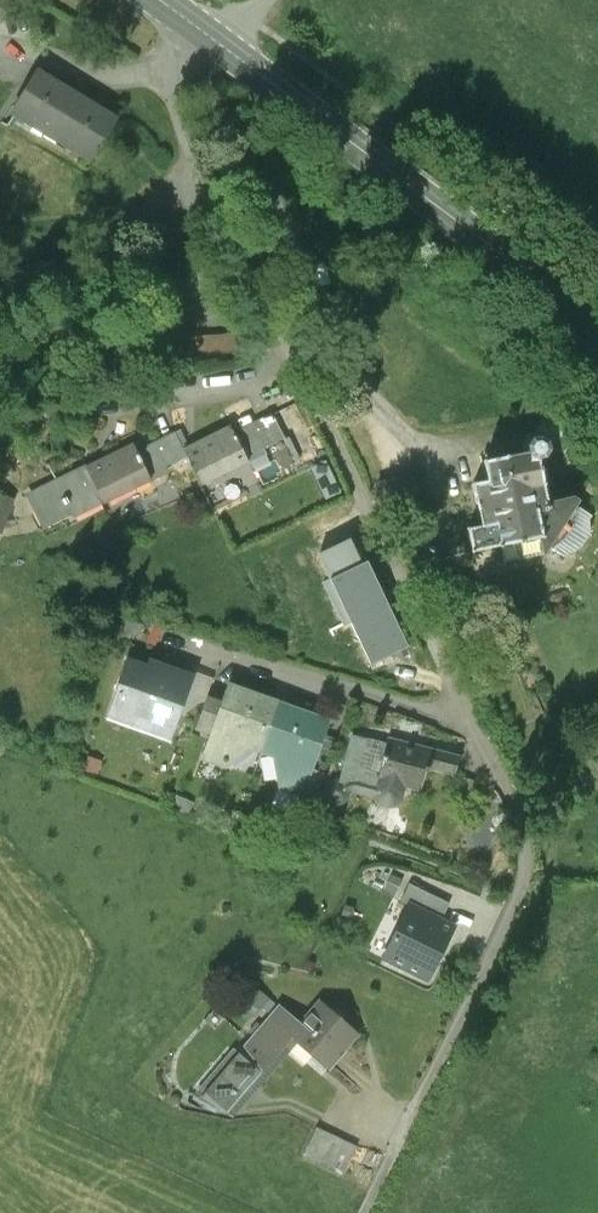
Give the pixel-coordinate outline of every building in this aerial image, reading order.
[(33,72),(7,119),(86,163),(112,116),(33,72)] [(168,333),(162,360),(179,366),(192,369),(207,369),(224,368),(242,363),(236,334),(226,335),(216,337),(202,338),(187,338),(168,333)] [(273,416),(234,435),(248,465),(268,455),(265,449),(284,440),(273,416)] [(231,429),(183,452),(190,466),(201,488),(248,465),(234,435),(231,429)] [(175,435),(139,452),(154,483),(190,466),(183,452),(175,435)] [(475,548),(540,536),(544,554),(562,538),(574,520),(578,500),(573,497),(545,502),(538,461),(545,460),(549,452),(548,442),(539,437),(529,439),(523,446),(525,455),(485,462),(489,483),(477,485),(485,528),(472,530),(475,548)] [(103,507),(154,483),(139,452),(136,446),(85,470),(103,507)] [(45,535),(103,507),(85,470),(27,497),(45,535)] [(12,503),(0,498),(0,535),(12,503)] [(383,594),(345,614),(371,664),(399,650),(392,635),(401,630),(383,594)] [(182,715),(195,679),(148,663),(146,669),(127,662),(106,722),(172,744),(182,715)] [(196,674),(195,679),(182,715),(199,721),(206,700),(213,680),(196,674)] [(327,736),(332,722),(227,685),(220,705),(208,739),(199,763),(225,772),(247,753),(273,761),(278,791),(304,800),(314,770),(327,736)] [(220,705),(206,700),(199,721),(194,734),(208,739),(220,705)] [(339,740),(327,736),(314,770),(327,775),(339,740)] [(387,747),(352,738),(340,783),(335,782),(330,783),(327,785),(324,789),(323,794),(323,798),(325,803),(328,806),(331,808),(335,809),(339,809),(343,808),(346,806),(349,803),(350,798),(351,795),(378,801),(377,804),(378,807),(381,811),(388,814),(395,813),(399,811),(402,807),(403,803),(405,797),(407,790),(421,794),(426,773),(451,780),(456,759),(389,741),(387,747)] [(411,886),(403,902),(440,920),(448,904),(411,886)] [(440,920),(403,902),(379,951),(426,974),(450,924),(440,920)] [(287,1046),(324,1077),(357,1037),(320,1006),(300,1030),(287,1046)] [(224,1122),(287,1046),(300,1030),(273,1007),(194,1095),(224,1122)] [(358,1151),(316,1131),(303,1157),(345,1177),(358,1151)]
